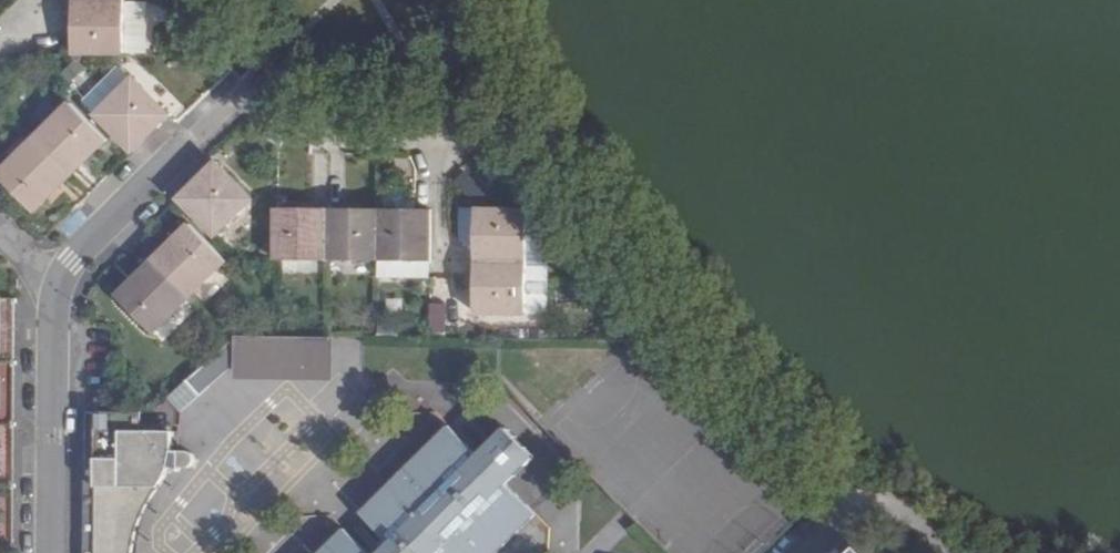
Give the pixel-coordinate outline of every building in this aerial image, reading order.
[(73,53),(124,54),(124,2),(74,2),(74,19),(74,20),(80,20),(81,36),(73,36),(73,53)] [(70,58),(58,70),(67,78),(78,66),(70,58)] [(157,128),(170,116),(170,114),(130,72),(92,110),(133,151),(145,139),(140,135),(153,123),(157,128)] [(67,99),(31,135),(70,175),(81,165),(76,159),(87,148),(93,153),(106,141),(67,99)] [(145,139),(157,128),(153,123),(140,135),(145,139)] [(31,135),(0,165),(0,178),(33,212),(45,200),(40,195),(52,183),(57,188),(70,175),(31,135)] [(81,165),(93,153),(87,148),(76,159),(81,165)] [(487,160),(471,169),(481,187),(497,178),(487,160)] [(218,161),(216,163),(205,174),(209,178),(197,190),(193,186),(180,199),(217,237),(255,200),(218,161)] [(209,178),(205,174),(193,186),(197,190),(209,178)] [(40,195),(45,200),(57,188),(52,183),(40,195)] [(476,238),(476,261),(529,262),(527,205),(475,205),(475,222),(482,222),(482,238),(476,238)] [(277,260),(329,261),(329,209),(311,209),(311,215),(293,215),(293,209),(277,209),(277,260)] [(329,261),(380,261),(380,210),(361,210),(361,216),(344,216),(344,210),(329,209),(329,261)] [(380,261),(431,262),(431,210),(414,210),(413,217),(398,217),(397,210),(380,210),(380,261)] [(162,246),(151,257),(190,298),(224,264),(185,223),(174,234),(178,238),(167,250),(162,246)] [(174,234),(162,246),(167,250),(178,238),(174,234)] [(190,298),(151,257),(139,268),(144,273),(132,285),(127,280),(112,294),(152,335),(190,298)] [(529,313),(529,262),(476,261),(476,279),(476,312),(529,313)] [(144,273),(139,268),(127,280),(132,285),(144,273)] [(434,305),(434,330),(450,330),(449,305),(434,305)] [(227,340),(168,397),(181,410),(233,359),(240,353),(235,348),(227,340)] [(233,382),(330,380),(330,342),(235,348),(240,353),(233,359),(233,382)] [(95,412),(113,412),(114,399),(95,398),(95,412)] [(334,485),(363,515),(451,429),(422,398),(334,485)] [(86,431),(139,431),(139,412),(113,412),(95,412),(86,412),(86,431)] [(536,518),(507,489),(539,459),(509,428),(479,457),(451,429),(363,515),(391,545),(383,552),(501,552),(536,518)] [(87,552),(135,552),(135,550),(138,537),(141,525),(148,509),(155,496),(162,483),(167,475),(171,464),(173,455),(174,442),(169,431),(139,431),(86,431),(87,552)] [(347,531),(318,501),(266,552),(325,552),(347,531)] [(536,518),(501,552),(559,552),(565,548),(536,518)] [(347,531),(325,552),(367,552),(347,531)]
